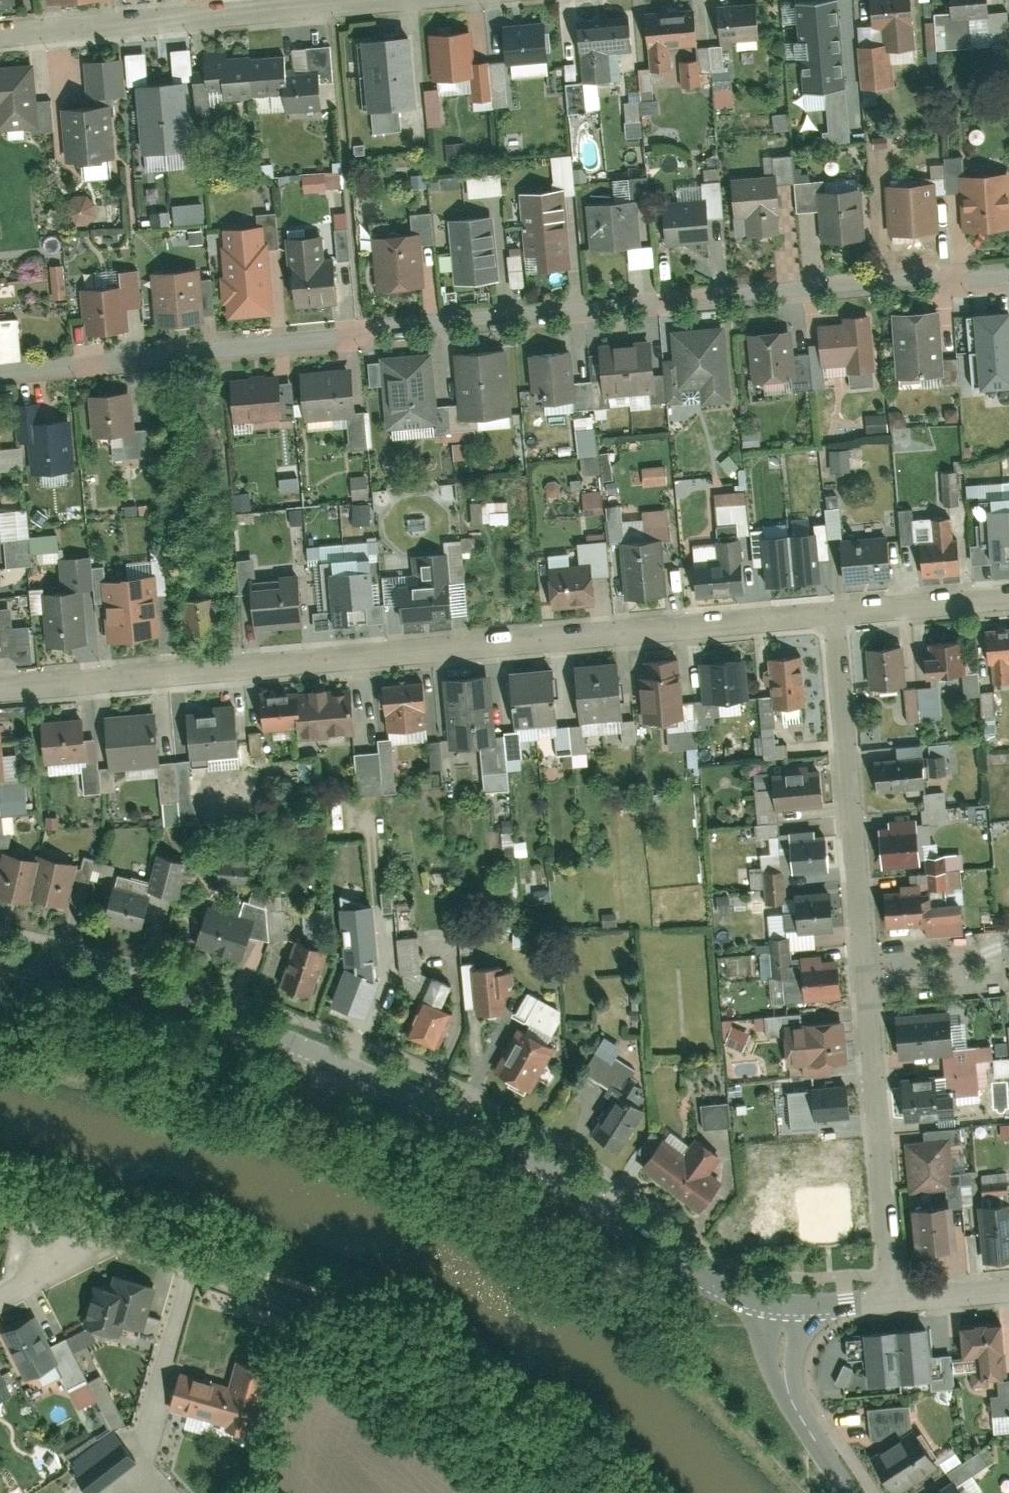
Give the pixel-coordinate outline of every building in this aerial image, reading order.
[(16,0),(0,0),(0,8),(17,7),(16,0)] [(116,0),(51,0),(51,8),(116,3),(116,0)] [(793,41),(843,37),(840,0),(790,0),(793,41)] [(876,34),(886,33),(888,54),(919,51),(914,0),(873,0),(876,34)] [(992,0),(952,0),(954,24),(994,20),(992,0)] [(762,2),(719,6),(723,47),(765,43),(762,2)] [(699,15),(647,20),(652,78),(677,76),(675,51),(702,49),(699,15)] [(609,53),(636,51),(633,19),(581,24),(584,56),(609,53)] [(552,64),(549,25),(504,29),(508,68),(552,64)] [(480,80),(475,31),(431,35),(435,84),(480,80)] [(415,105),(409,37),(357,41),(363,109),(415,105)] [(174,72),(194,72),(194,48),(174,48),(174,72)] [(587,86),(612,84),(609,53),(584,56),(587,86)] [(291,96),(288,55),(226,61),(226,55),(208,56),(211,96),(228,95),(229,102),(291,96)] [(88,102),(128,100),(126,57),(86,59),(88,102)] [(684,86),(702,85),(701,58),(683,59),(684,86)] [(0,67),(0,135),(42,131),(36,64),(0,67)] [(193,149),(188,81),(162,83),(167,151),(193,149)] [(167,151),(162,83),(135,85),(141,153),(167,151)] [(441,87),(427,88),(429,126),(444,125),(441,87)] [(716,88),(717,107),(736,105),(734,87),(716,88)] [(660,111),(659,99),(626,102),(629,136),(643,135),(641,113),(660,111)] [(115,163),(110,104),(61,109),(67,167),(115,163)] [(556,191),(577,189),(574,154),(553,155),(556,191)] [(345,188),(344,170),(305,173),(306,191),(345,188)] [(504,194),(503,172),(469,174),(470,196),(504,194)] [(964,176),(968,239),(1008,237),(1008,173),(964,176)] [(784,242),(780,179),(736,182),(738,224),(752,223),(753,244),(784,242)] [(818,180),(797,181),(799,211),(820,210),(818,180)] [(936,183),(891,186),(894,242),(939,239),(936,183)] [(525,236),(570,233),(567,191),(522,195),(525,236)] [(867,249),(864,191),(820,194),(824,252),(867,249)] [(73,222),(96,222),(96,195),(73,195),(73,222)] [(174,204),(175,223),(206,221),(205,202),(174,204)] [(643,251),(639,202),(591,206),(595,256),(643,251)] [(714,245),(710,203),(667,207),(671,249),(714,245)] [(154,214),(156,225),(173,222),(171,211),(154,214)] [(336,212),(339,260),(352,259),(349,211),(336,212)] [(501,286),(495,217),(452,221),(458,290),(501,286)] [(227,279),(222,279),(224,307),(229,306),(230,321),(275,317),(269,245),(267,245),(265,226),(226,230),(227,248),(224,249),(227,279)] [(529,278),(574,274),(570,233),(525,236),(529,278)] [(428,294),(422,236),(374,240),(379,298),(428,294)] [(337,261),(324,262),(322,240),(290,243),(296,312),(341,308),(337,261)] [(524,253),(511,253),(513,286),(526,285),(524,253)] [(67,297),(65,263),(52,264),(54,298),(67,297)] [(207,326),(202,266),(155,270),(160,330),(207,326)] [(88,286),(123,284),(122,271),(87,272),(88,286)] [(125,286),(85,290),(90,341),(129,337),(125,286)] [(948,377),(943,312),(893,315),(897,381),(948,377)] [(1008,313),(969,316),(972,368),(1008,366),(1008,317),(1008,313)] [(850,377),(877,375),(873,316),(846,318),(846,326),(822,327),(824,369),(849,367),(850,377)] [(72,325),(73,344),(86,343),(86,325),(72,325)] [(793,326),(749,330),(754,379),(797,375),(793,326)] [(681,393),(704,391),(705,407),(735,404),(728,328),(676,333),(681,393)] [(661,397),(656,342),(629,345),(634,399),(661,397)] [(634,399),(629,345),(602,347),(607,402),(634,399)] [(516,418),(509,349),(461,353),(467,422),(516,418)] [(578,404),(574,352),(535,355),(540,407),(578,404)] [(442,428),(435,354),(381,359),(388,433),(442,428)] [(360,420),(355,367),(303,372),(307,424),(360,420)] [(287,422),(283,377),(232,381),(236,427),(287,422)] [(137,437),(133,392),(89,396),(93,440),(137,437)] [(868,415),(869,430),(889,428),(888,414),(868,415)] [(582,473),(599,472),(597,415),(579,416),(582,473)] [(75,474),(70,420),(30,423),(35,477),(75,474)] [(928,430),(907,431),(908,447),(930,446),(928,430)] [(852,447),(832,448),(833,471),(853,470),(852,447)] [(612,452),(603,453),(604,479),(613,479),(612,452)] [(668,465),(645,467),(646,485),(669,483),(668,465)] [(371,497),(370,475),(353,476),(354,498),(371,497)] [(605,510),(603,490),(584,491),(586,512),(605,510)] [(979,500),(982,546),(990,546),(991,559),(1008,558),(1008,497),(979,500)] [(512,522),(510,500),(473,502),(474,524),(512,522)] [(356,503),(355,524),(372,524),(372,503),(356,503)] [(960,540),(953,540),(951,517),(931,519),(933,542),(920,543),(924,582),(964,578),(960,540)] [(816,532),(790,534),(794,582),(821,580),(816,532)] [(790,534),(763,537),(768,585),(794,582),(790,534)] [(721,560),(690,562),(693,598),(746,593),(741,536),(719,538),(721,560)] [(894,538),(843,543),(847,587),(898,582),(894,538)] [(663,541),(645,542),(651,602),(669,600),(663,541)] [(651,602),(645,542),(627,544),(632,604),(651,602)] [(404,631),(459,626),(455,585),(453,562),(452,547),(436,548),(420,550),(421,564),(437,563),(439,587),(401,590),(404,631)] [(375,604),(371,557),(321,562),(325,611),(334,610),(335,624),(368,621),(367,605),(375,604)] [(129,561),(130,575),(158,573),(157,559),(129,561)] [(598,565),(552,569),(556,612),(602,608),(598,565)] [(160,576),(106,580),(113,649),(166,644),(160,576)] [(307,629),(302,577),(253,581),(258,633),(307,629)] [(86,591),(44,594),(50,652),(91,648),(86,591)] [(223,597),(182,601),(186,644),(227,640),(223,597)] [(31,625),(14,626),(13,610),(0,611),(0,619),(1,631),(13,630),(14,642),(32,641),(31,625)] [(985,629),(990,674),(993,674),(995,688),(1008,686),(1008,627),(985,629)] [(931,687),(936,686),(969,683),(965,641),(933,644),(934,658),(928,658),(931,687)] [(907,647),(868,650),(872,695),(911,691),(907,647)] [(805,656),(772,659),(777,713),(810,710),(805,656)] [(628,726),(622,660),(600,662),(606,729),(628,726)] [(646,663),(647,679),(641,679),(645,727),(688,723),(684,676),(681,676),(680,660),(646,663)] [(606,729),(600,662),(578,664),(584,731),(606,729)] [(745,662),(709,665),(713,706),(749,703),(745,662)] [(562,730),(556,668),(534,670),(539,732),(562,730)] [(539,732),(534,670),(511,672),(516,734),(539,732)] [(493,677),(445,682),(452,754),(499,750),(493,677)] [(428,679),(385,683),(390,737),(432,733),(428,679)] [(307,708),(294,709),(296,727),(298,740),(352,734),(348,692),(327,694),(326,686),(304,689),(307,708)] [(293,700),(261,703),(264,730),(296,727),(294,709),(293,700)] [(240,709),(188,713),(193,763),(245,759),(240,709)] [(161,712),(108,717),(113,774),(166,769),(161,712)] [(87,720),(42,724),(47,771),(91,767),(87,720)] [(927,758),(875,762),(878,798),(930,793),(927,758)] [(828,810),(825,770),(777,774),(781,814),(828,810)] [(890,824),(891,831),(879,832),(882,874),(924,871),(920,829),(920,821),(890,824)] [(836,878),(833,841),(794,844),(797,881),(836,878)] [(0,869),(0,899),(30,907),(32,899),(41,863),(4,853),(0,869)] [(41,863),(32,899),(69,909),(80,865),(43,855),(41,863)] [(98,878),(102,862),(87,858),(83,874),(98,878)] [(890,934),(927,931),(928,940),(962,938),(961,925),(968,924),(967,908),(959,908),(958,892),(965,891),(964,872),(948,873),(947,858),(928,859),(931,894),(887,897),(890,934)] [(153,899),(117,888),(106,922),(143,933),(153,899)] [(841,936),(837,890),(797,894),(801,939),(841,936)] [(260,923),(210,909),(199,950),(248,964),(260,923)] [(399,938),(401,975),(422,973),(419,936),(399,938)] [(329,953),(296,941),(279,988),(311,1000),(329,953)] [(384,970),(352,958),(333,1005),(365,1018),(384,970)] [(807,1006),(846,1003),(843,965),(804,968),(807,1006)] [(517,1000),(515,975),(505,975),(505,967),(475,969),(478,1018),(508,1016),(507,1001),(517,1000)] [(453,1012),(424,998),(407,1033),(436,1047),(453,1012)] [(958,1009),(896,1014),(899,1055),(962,1050),(958,1009)] [(851,1069),(847,1024),(787,1029),(791,1074),(851,1069)] [(727,1043),(745,1051),(752,1032),(734,1025),(727,1043)] [(532,1095),(556,1049),(519,1030),(495,1075),(532,1095)] [(1008,1076),(1008,1057),(996,1057),(996,1076),(1008,1076)] [(941,1080),(901,1084),(905,1131),(945,1127),(941,1080)] [(853,1121),(850,1081),(818,1084),(821,1124),(853,1121)] [(623,1100),(595,1136),(625,1159),(653,1122),(623,1100)] [(704,1103),(705,1127),(733,1126),(732,1101),(704,1103)] [(662,1147),(642,1172),(703,1219),(723,1193),(709,1183),(725,1163),(698,1142),(682,1163),(662,1147)] [(948,1143),(906,1146),(910,1196),(952,1193),(948,1143)] [(851,1242),(847,1191),(802,1194),(806,1246),(851,1242)] [(980,1210),(985,1265),(1008,1263),(1008,1207),(980,1210)] [(951,1209),(912,1212),(916,1262),(955,1259),(951,1209)] [(116,1272),(113,1287),(95,1283),(85,1326),(117,1333),(120,1323),(139,1327),(150,1280),(116,1272)] [(42,1312),(3,1332),(28,1380),(67,1361),(42,1312)] [(1005,1319),(964,1323),(968,1363),(982,1362),(984,1384),(1008,1382),(1008,1365),(1005,1319)] [(865,1333),(870,1388),(935,1381),(930,1327),(865,1333)] [(181,1370),(171,1410),(257,1431),(272,1368),(237,1359),(231,1382),(181,1370)] [(16,1392),(1,1363),(0,1364),(0,1400),(16,1392)] [(114,1428),(127,1421),(115,1402),(103,1409),(114,1428)] [(922,1430),(870,1463),(890,1492),(914,1492),(948,1471),(922,1430)] [(91,1492),(96,1492),(138,1461),(116,1432),(70,1466),(91,1492)]
